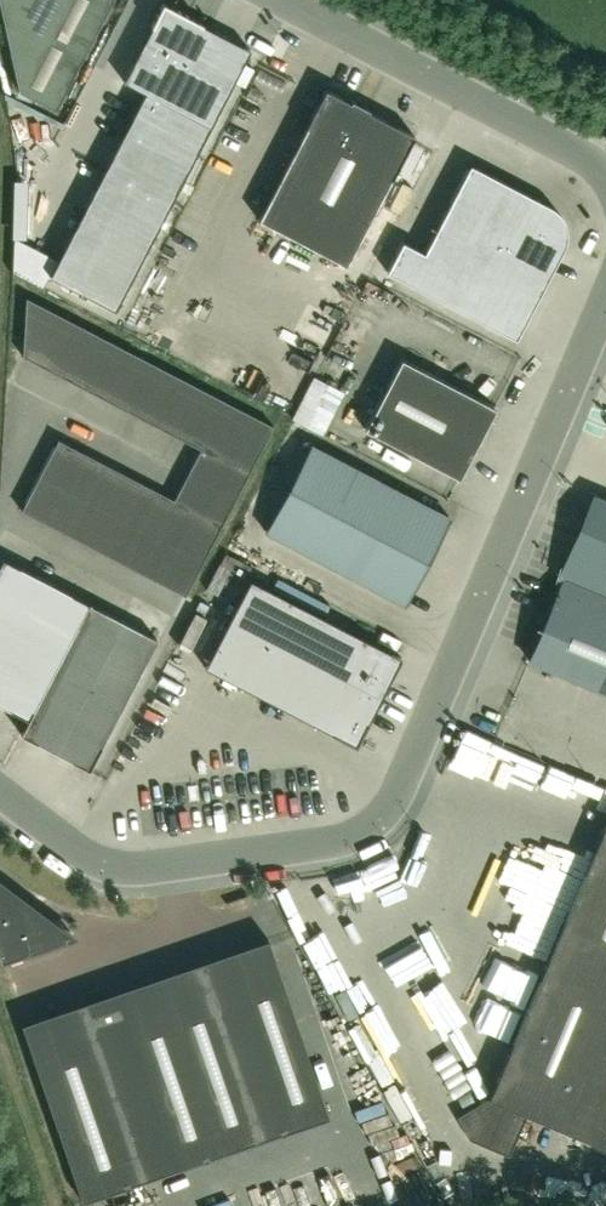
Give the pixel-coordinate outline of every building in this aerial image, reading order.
[(17,89),(55,109),(111,0),(0,0),(0,11),(17,89)] [(50,276),(115,310),(250,50),(163,4),(123,81),(145,93),(50,276)] [(391,178),(392,179),(414,135),(368,111),(369,109),(351,99),(350,102),(325,89),(305,127),(306,128),(258,219),(346,265),(391,178)] [(470,164),(424,253),(402,241),(387,272),(516,339),(563,248),(565,243),(566,237),(566,232),(566,227),(564,222),(562,217),(558,213),(554,209),(550,206),(470,164)] [(21,510),(185,595),(273,425),(26,297),(22,356),(200,448),(174,499),(58,439),(21,510)] [(483,431),(495,407),(401,358),(364,429),(458,477),(458,478),(459,479),(484,431),(483,431)] [(310,444),(265,531),(405,604),(450,517),(310,444)] [(529,659),(598,689),(598,688),(605,669),(605,501),(596,497),(593,505),(594,505),(574,553),(573,552),(562,578),(563,579),(529,659)] [(157,639),(2,558),(0,563),(0,704),(28,719),(20,734),(89,769),(157,639)] [(332,733),(356,746),(368,723),(367,723),(401,657),(250,579),(204,666),(332,733)] [(456,1116),(469,1138),(509,1155),(527,1113),(605,1147),(605,820),(488,1097),(456,1116)] [(5,961),(3,956),(63,936),(55,930),(59,924),(0,879),(0,963),(5,961)] [(29,1032),(25,1021),(21,1023),(82,1201),(329,1116),(268,938),(263,940),(267,951),(29,1032)] [(299,954),(285,959),(293,983),(307,979),(299,954)] [(363,1120),(375,1140),(398,1126),(386,1106),(363,1120)] [(354,1199),(358,1205),(370,1205),(364,1194),(354,1199)]
